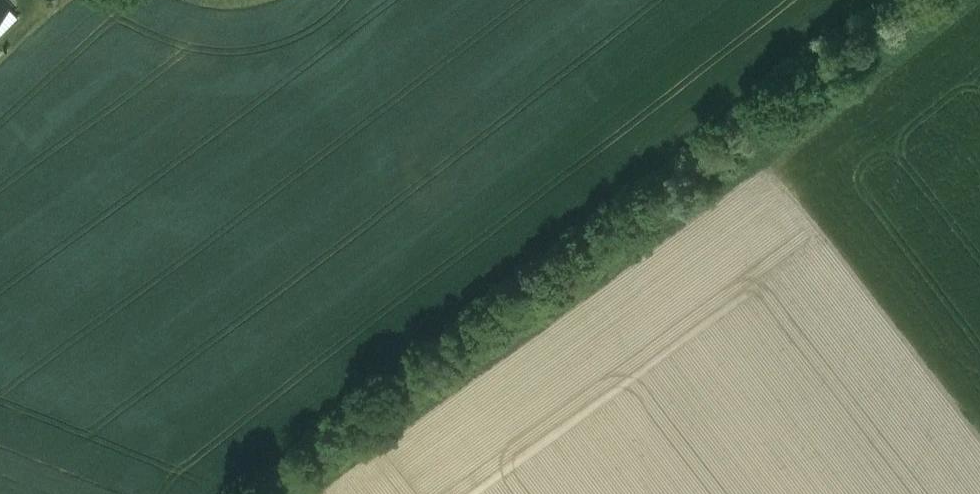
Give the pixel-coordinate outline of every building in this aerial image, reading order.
[(22,11),(11,0),(0,0),(0,33),(22,11)]
